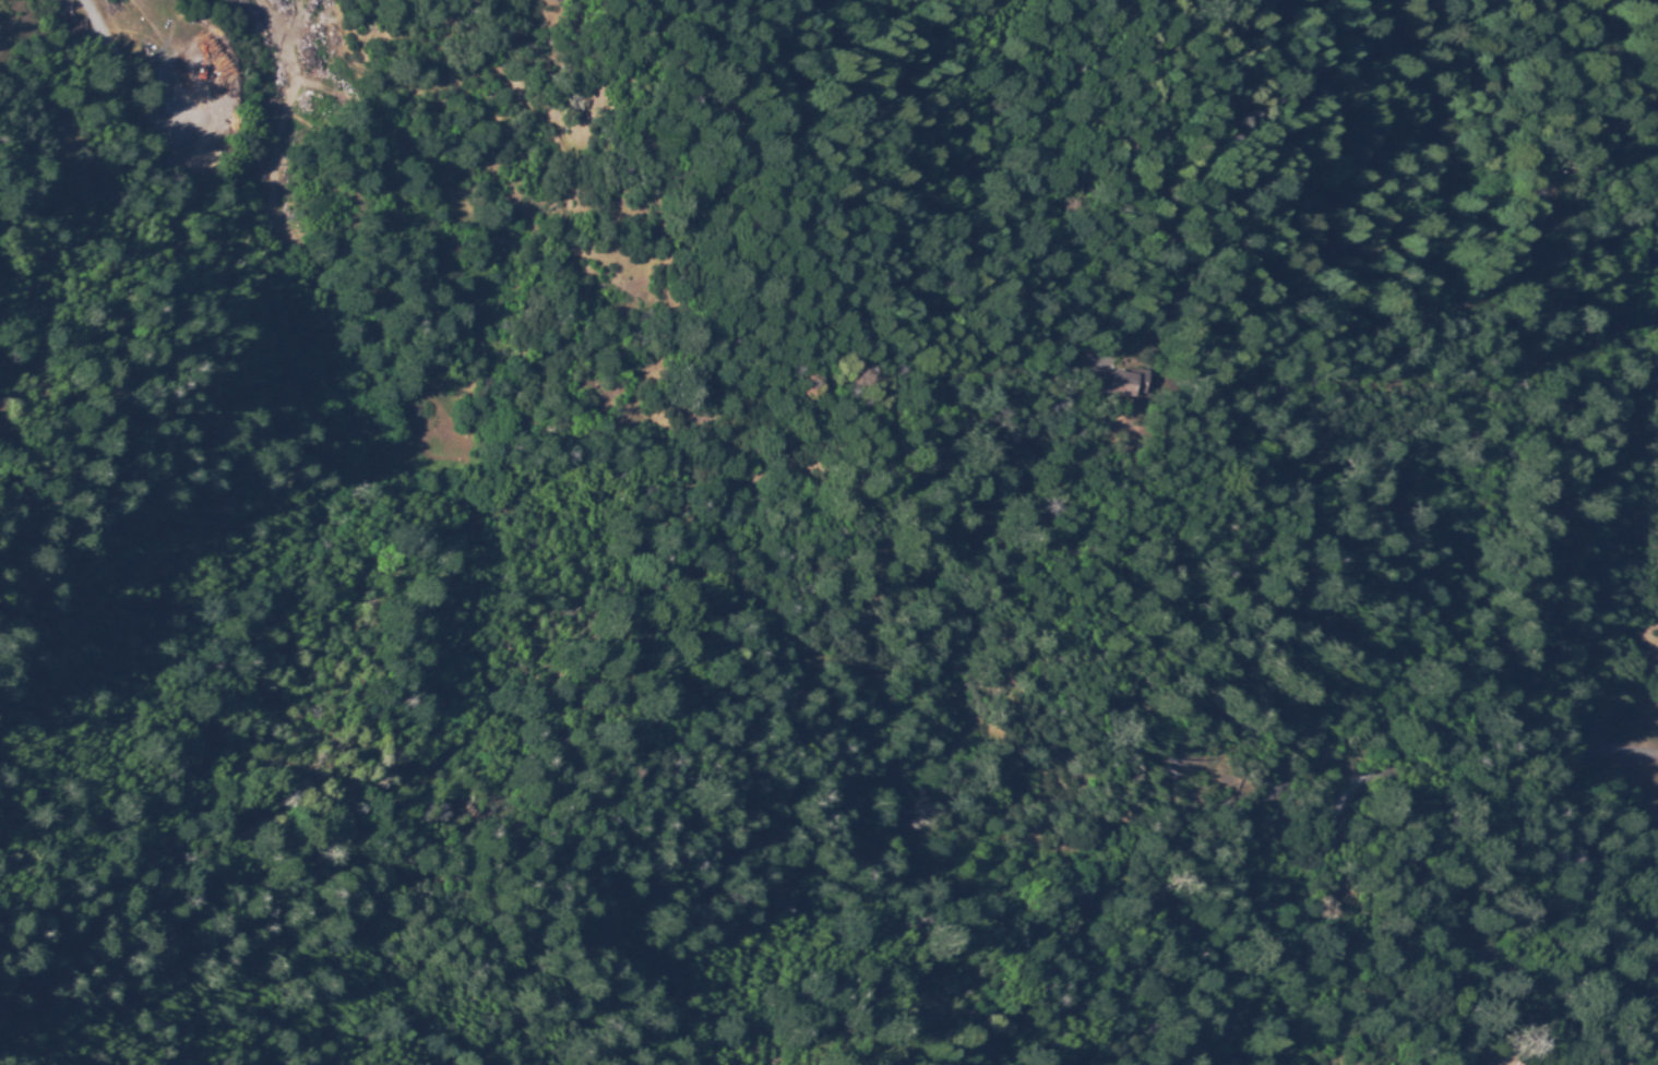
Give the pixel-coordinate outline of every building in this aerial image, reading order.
[(1138,397),(1094,391),(1096,372),(1117,376),(1118,371),(1135,374),(1136,369),(1143,370),(1143,369),(1155,371),(1150,394),(1140,392),(1138,397)]
